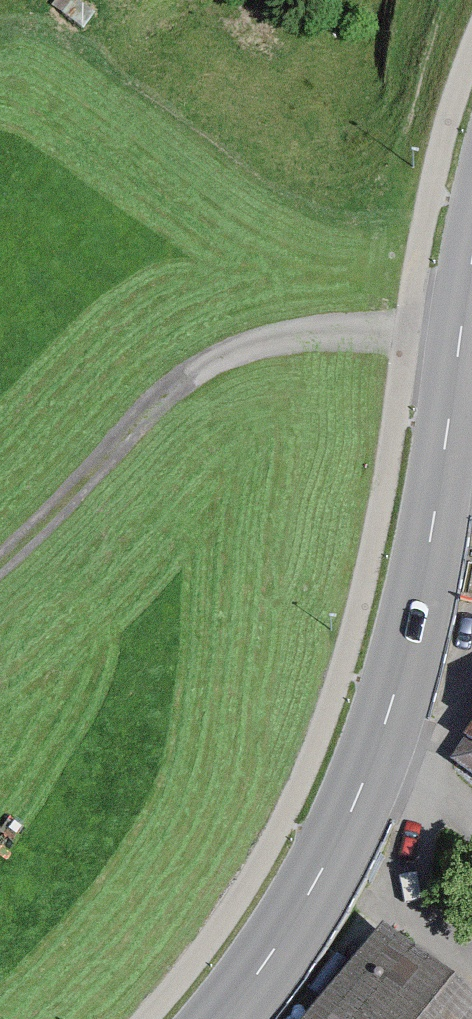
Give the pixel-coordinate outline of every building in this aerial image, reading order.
[(458,741),(471,751),(471,721),(458,741)] [(458,741),(445,759),(471,778),(471,751),(458,741)] [(390,952),(334,1018),(470,1018),(390,952)]
